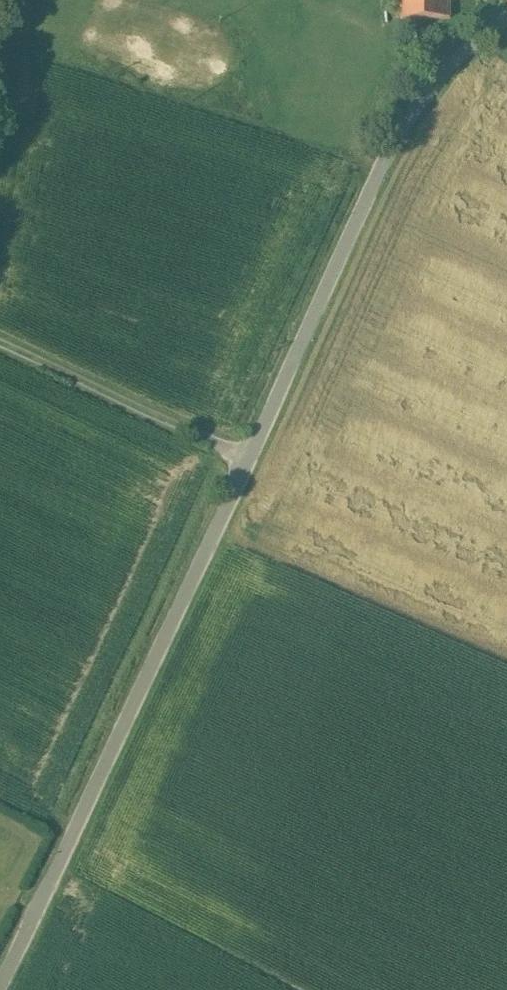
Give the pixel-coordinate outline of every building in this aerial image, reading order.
[(401,19),(449,17),(449,0),(401,0),(401,19)]
